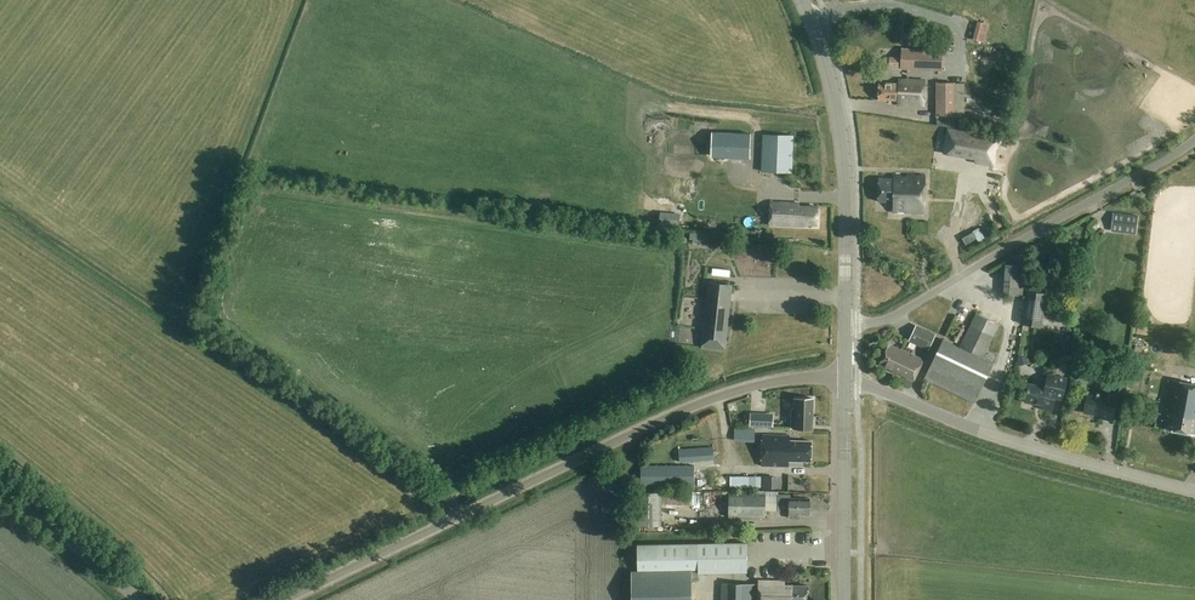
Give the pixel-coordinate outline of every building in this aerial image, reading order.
[(973,40),(984,42),(989,25),(978,22),(973,40)] [(941,72),(942,50),(902,49),(901,70),(941,72)] [(926,79),(917,79),(917,80),(899,80),(899,84),(881,83),(880,99),(899,100),(899,104),(925,105),(926,79)] [(936,124),(955,127),(955,83),(936,83),(936,124)] [(949,137),(945,155),(950,156),(977,161),(976,164),(984,165),(995,167),(1000,140),(950,131),(949,137)] [(712,133),(711,155),(750,156),(751,134),(712,133)] [(793,173),(794,137),(763,136),(762,172),(793,173)] [(901,177),(901,175),(894,175),(894,179),(879,179),(879,202),(894,202),(894,212),(913,212),(913,202),(925,202),(926,175),(907,175),(907,177),(901,177)] [(1161,201),(1172,202),(1174,188),(1163,186),(1161,201)] [(820,226),(821,208),(803,207),(803,203),(773,202),(772,224),(808,226),(808,225),(820,226)] [(1135,235),(1138,215),(1113,212),(1111,232),(1135,235)] [(692,241),(705,242),(706,233),(693,232),(690,232),(689,240),(692,240),(692,241)] [(965,246),(977,239),(974,233),(962,240),(965,246)] [(727,246),(729,238),(716,236),(715,243),(727,246)] [(746,276),(774,274),(773,257),(745,258),(746,276)] [(1005,264),(1004,295),(1024,296),(1026,265),(1005,264)] [(703,347),(725,349),(731,285),(709,283),(703,347)] [(1041,326),(1046,293),(1028,291),(1023,323),(1041,326)] [(766,312),(777,313),(777,301),(766,301),(766,312)] [(983,358),(999,324),(977,313),(961,347),(944,339),(925,378),(975,402),(994,363),(983,358)] [(927,351),(936,333),(916,324),(908,341),(927,351)] [(914,380),(924,360),(890,342),(880,362),(914,380)] [(1083,369),(1084,352),(1071,351),(1070,368),(1083,369)] [(1019,375),(1042,376),(1043,364),(1026,364),(1027,353),(1020,353),(1019,375)] [(1157,380),(1166,380),(1166,369),(1158,369),(1157,380)] [(1063,399),(1068,378),(1049,373),(1046,386),(1029,382),(1025,400),(1040,404),(1040,407),(1053,410),(1056,397),(1063,399)] [(1194,431),(1194,385),(1171,381),(1166,408),(1169,409),(1168,415),(1171,415),(1168,428),(1194,433),(1194,431)] [(1097,393),(1090,392),(1090,388),(1088,388),(1085,412),(1102,415),(1102,418),(1113,420),(1117,393),(1106,391),(1106,394),(1101,393),(1101,392),(1097,391),(1097,393)] [(792,409),(791,429),(814,430),(815,399),(794,398),(794,409),(792,409)] [(751,427),(773,428),(774,414),(752,413),(751,427)] [(741,427),(740,439),(761,439),(761,428),(741,427)] [(812,463),(812,442),(791,441),(791,435),(763,435),(762,465),(790,466),(790,463),(812,463)] [(679,463),(713,461),(712,446),(678,448),(679,463)] [(694,487),(694,465),(642,465),(642,486),(694,487)] [(782,473),(781,482),(790,482),(790,473),(782,473)] [(752,482),(752,485),(764,486),(764,475),(738,474),(737,482),(752,482)] [(716,486),(716,477),(702,477),(702,487),(716,486)] [(757,494),(729,493),(728,518),(766,518),(766,510),(779,510),(779,512),(790,512),(790,515),(810,515),(810,499),(790,499),(790,495),(778,495),(778,492),(757,491),(757,494)] [(638,492),(638,526),(662,527),(662,492),(638,492)] [(805,528),(806,536),(815,536),(815,527),(805,528)] [(748,573),(747,543),(637,544),(637,572),(699,571),(699,574),(748,573)] [(692,572),(631,572),(631,599),(692,599),(692,572)] [(811,586),(786,585),(787,582),(760,581),(760,599),(810,599),(811,586)] [(757,584),(721,584),(721,599),(757,599),(757,584)]
